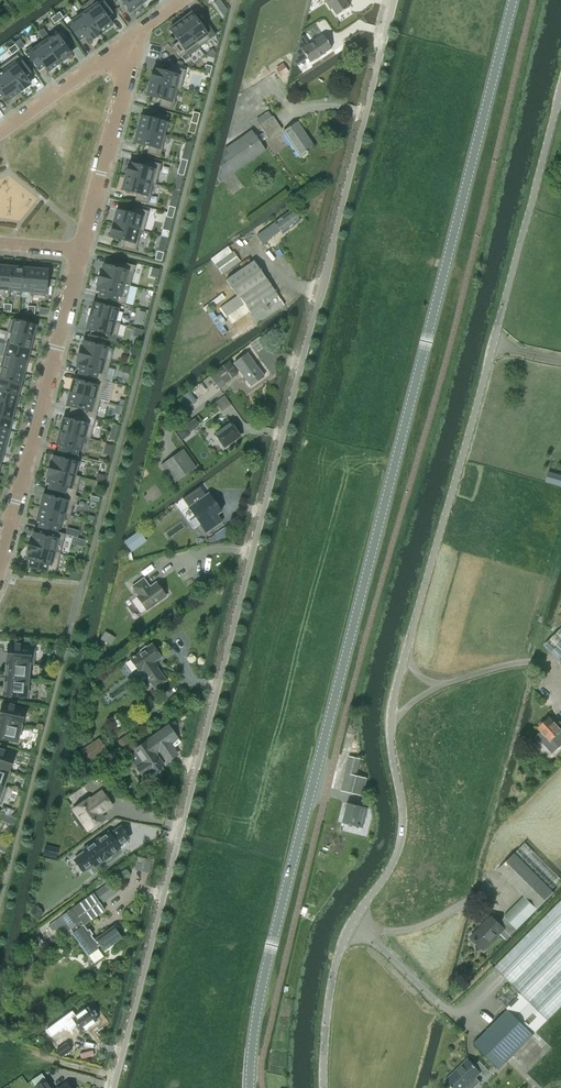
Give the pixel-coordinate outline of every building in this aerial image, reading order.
[(85,12),(100,34),(112,25),(108,20),(113,16),(102,0),(85,12)] [(130,12),(141,4),(139,0),(121,0),(130,12)] [(324,0),(329,8),(331,7),(336,15),(349,7),(344,0),(324,0)] [(100,34),(85,12),(68,25),(79,40),(85,36),(89,42),(91,41),(101,34),(100,34)] [(191,13),(180,21),(199,47),(215,35),(207,24),(202,27),(191,13)] [(59,20),(56,15),(50,19),(54,24),(59,20)] [(180,21),(169,29),(178,41),(172,46),(180,57),(186,53),(189,56),(200,48),(199,47),(180,21)] [(61,29),(44,42),(59,63),(71,55),(62,43),(68,39),(61,29)] [(300,38),(293,63),(295,66),(307,58),(310,63),(315,59),(315,60),(323,54),(331,48),(323,36),(308,45),(302,36),(300,38)] [(31,48),(25,52),(38,70),(44,66),(48,71),(59,63),(44,42),(42,38),(31,46),(31,48)] [(15,45),(8,50),(12,55),(19,50),(15,45)] [(0,67),(3,71),(19,93),(29,86),(28,86),(30,85),(26,79),(31,75),(17,55),(0,67)] [(210,73),(212,67),(205,65),(204,71),(210,73)] [(168,73),(153,69),(149,82),(178,90),(180,90),(185,70),(169,66),(168,73)] [(3,71),(0,73),(0,98),(3,95),(7,101),(19,93),(3,71)] [(172,110),(178,90),(149,82),(146,96),(161,99),(159,106),(172,110)] [(225,149),(217,179),(219,183),(265,151),(260,143),(267,138),(268,139),(282,130),(272,116),(272,117),(268,111),(255,120),(259,125),(258,126),(264,133),(257,138),(251,130),(225,149)] [(198,120),(200,114),(193,112),(191,118),(198,120)] [(163,136),(168,116),(157,113),(155,120),(141,116),(137,129),(163,136)] [(314,148),(297,123),(282,132),(300,158),(314,148)] [(160,157),(165,137),(163,136),(137,129),(134,143),(148,147),(147,154),(160,157)] [(186,167),(187,161),(181,159),(179,165),(186,167)] [(143,167),(128,163),(125,176),(153,184),(156,184),(161,164),(145,160),(143,167)] [(183,176),(186,167),(179,165),(177,174),(183,176)] [(148,204),(153,184),(125,176),(121,190),(136,194),(134,201),(148,204)] [(173,214),(175,208),(169,206),(167,213),(173,214)] [(131,214),(116,210),(113,224),(141,231),(143,232),(149,211),(133,207),(131,214)] [(282,234),(300,221),(292,210),(256,236),(262,244),(280,231),(282,234)] [(135,251),(141,231),(113,224),(109,237),(124,241),(122,248),(135,251)] [(228,247),(210,259),(215,265),(222,274),(240,261),(233,252),(232,253),(228,247)] [(161,261),(163,253),(157,251),(155,260),(161,261)] [(100,270),(98,277),(130,286),(135,266),(109,259),(107,266),(103,265),(102,270),(100,270)] [(284,305),(253,261),(226,280),(237,296),(221,308),(227,317),(230,315),(236,323),(249,314),(257,324),(284,305)] [(11,267),(0,266),(0,290),(9,291),(11,267)] [(21,292),(23,268),(11,267),(9,291),(21,292)] [(32,295),(35,269),(23,268),(21,292),(32,293),(32,295)] [(45,296),(47,271),(35,269),(32,295),(45,296)] [(98,277),(97,285),(98,285),(97,290),(101,291),(99,298),(115,303),(125,305),(125,303),(133,305),(137,287),(130,286),(98,277)] [(90,308),(89,315),(114,322),(117,310),(114,309),(115,303),(99,298),(97,304),(93,303),(92,306),(92,309),(90,308)] [(89,315),(87,323),(88,324),(87,326),(87,329),(91,330),(89,336),(105,341),(107,334),(117,336),(120,323),(114,322),(89,315)] [(35,326),(27,324),(28,318),(15,317),(14,321),(10,320),(7,332),(11,333),(32,338),(35,326)] [(29,350),(32,338),(11,333),(8,344),(29,350)] [(80,347),(78,354),(110,362),(113,350),(104,347),(105,341),(89,336),(87,343),(83,342),(82,347),(80,347)] [(26,361),(29,350),(8,344),(4,343),(1,355),(26,361)] [(78,354),(77,361),(78,362),(77,367),(81,368),(79,374),(105,381),(110,362),(78,354)] [(264,376),(247,354),(234,364),(250,386),(264,376)] [(26,361),(1,355),(0,358),(0,367),(23,373),(26,361)] [(237,374),(228,361),(216,370),(218,373),(211,378),(216,385),(220,390),(226,385),(225,383),(237,374)] [(23,373),(0,367),(0,379),(20,384),(23,373)] [(71,385),(69,392),(100,400),(103,389),(106,390),(108,382),(105,381),(79,374),(77,381),(73,380),(72,383),(72,385),(71,385)] [(20,384),(0,379),(0,391),(17,396),(20,384)] [(17,396),(0,391),(0,403),(14,407),(17,396)] [(69,392),(67,400),(68,400),(67,402),(67,405),(71,406),(69,414),(85,418),(95,420),(100,400),(69,392)] [(192,396),(186,400),(190,406),(196,401),(192,396)] [(14,407),(0,403),(0,416),(11,419),(14,407)] [(61,423),(59,431),(80,436),(90,439),(93,426),(95,420),(85,418),(69,414),(67,419),(63,418),(62,421),(62,424),(61,423)] [(11,419),(0,416),(0,428),(8,430),(11,419)] [(194,419),(184,426),(189,433),(199,426),(194,419)] [(240,436),(230,423),(214,434),(223,448),(240,436)] [(185,427),(177,432),(182,440),(190,434),(185,427)] [(59,431),(57,438),(58,438),(57,441),(57,444),(61,445),(59,451),(76,455),(80,436),(59,431)] [(196,468),(183,449),(161,465),(174,483),(196,468)] [(51,462),(49,468),(74,475),(79,456),(76,455),(59,451),(57,458),(53,457),(52,462),(51,462)] [(49,468),(47,476),(48,477),(47,482),(51,483),(49,489),(75,496),(80,477),(74,475),(49,468)] [(41,500),(38,508),(63,514),(70,516),(73,504),(76,505),(78,497),(75,496),(49,489),(47,496),(43,495),(43,498),(42,500),(41,500)] [(216,514),(221,511),(209,494),(191,506),(203,523),(201,525),(206,532),(221,521),(216,514)] [(38,508),(37,515),(38,515),(38,517),(37,520),(41,521),(39,527),(56,532),(57,526),(60,526),(63,514),(38,508)] [(31,538),(29,546),(60,554),(65,534),(56,532),(39,527),(37,534),(33,533),(32,538),(31,538)] [(29,546),(27,553),(28,553),(27,559),(31,560),(29,567),(45,571),(55,572),(60,554),(29,546)] [(166,596),(156,583),(150,588),(143,579),(132,587),(138,596),(137,597),(146,610),(166,596)] [(105,633),(101,639),(110,645),(114,639),(105,633)] [(544,646),(560,662),(560,636),(557,633),(544,646)] [(60,651),(61,642),(52,642),(51,650),(60,651)] [(166,681),(153,663),(161,657),(151,644),(146,648),(145,646),(139,651),(140,652),(134,656),(134,655),(132,657),(130,659),(137,670),(133,673),(140,683),(146,678),(154,689),(166,681)] [(32,665),(34,647),(8,645),(6,662),(28,664),(32,665)] [(27,681),(28,664),(6,662),(5,678),(27,681)] [(25,697),(27,681),(5,678),(3,695),(25,697)] [(24,709),(2,704),(0,714),(0,721),(20,725),(24,709)] [(560,722),(557,725),(549,717),(544,723),(542,722),(539,725),(539,727),(538,728),(551,741),(553,739),(560,746),(560,745),(560,723),(560,722)] [(20,725),(0,721),(0,739),(16,742),(20,725)] [(158,751),(170,743),(177,738),(168,725),(134,750),(135,752),(128,756),(142,776),(149,771),(151,774),(163,765),(155,753),(158,751)] [(98,741),(82,751),(90,765),(106,754),(98,741)] [(13,755),(0,751),(0,768),(8,771),(13,755)] [(365,778),(356,775),(359,759),(348,756),(344,772),(340,790),(361,796),(365,778)] [(98,813),(111,805),(102,792),(89,801),(88,799),(74,809),(88,829),(103,819),(98,813)] [(362,828),(366,808),(346,803),(341,823),(362,828)] [(110,855),(119,848),(118,845),(128,838),(121,827),(110,835),(108,832),(83,850),(75,856),(77,858),(74,860),(82,871),(93,863),(94,866),(104,859),(110,855)] [(552,890),(560,880),(560,879),(525,843),(499,869),(514,885),(525,896),(525,897),(538,909),(554,892),(552,890)] [(148,873),(151,860),(138,857),(135,870),(148,873)] [(83,925),(104,910),(99,903),(115,891),(109,882),(51,923),(56,931),(66,925),(69,929),(70,929),(73,932),(72,933),(88,955),(96,949),(96,948),(99,945),(103,951),(121,938),(113,927),(94,940),(91,935),(92,934),(88,929),(87,930),(83,925)] [(538,909),(525,897),(505,917),(499,924),(491,916),(484,923),(485,924),(471,937),(484,950),(500,933),(507,940),(538,909)] [(494,968),(512,985),(498,1000),(508,1010),(534,1035),(560,1008),(560,901),(494,968)] [(43,913),(38,906),(30,912),(35,919),(43,913)] [(97,1020),(87,1008),(76,1016),(72,1011),(55,1023),(60,1030),(74,1020),(81,1031),(97,1020)] [(474,1044),(500,1069),(534,1035),(508,1010),(474,1044)] [(61,1057),(71,1050),(66,1043),(61,1036),(51,1043),(61,1057)] [(481,1082),(476,1078),(481,1073),(484,1076),(489,1071),(480,1062),(475,1066),(468,1059),(445,1081),(452,1087),(465,1087),(466,1087),(467,1087),(475,1087),(481,1082)] [(30,1080),(35,1087),(51,1087),(50,1086),(46,1080),(41,1073),(30,1080)]
